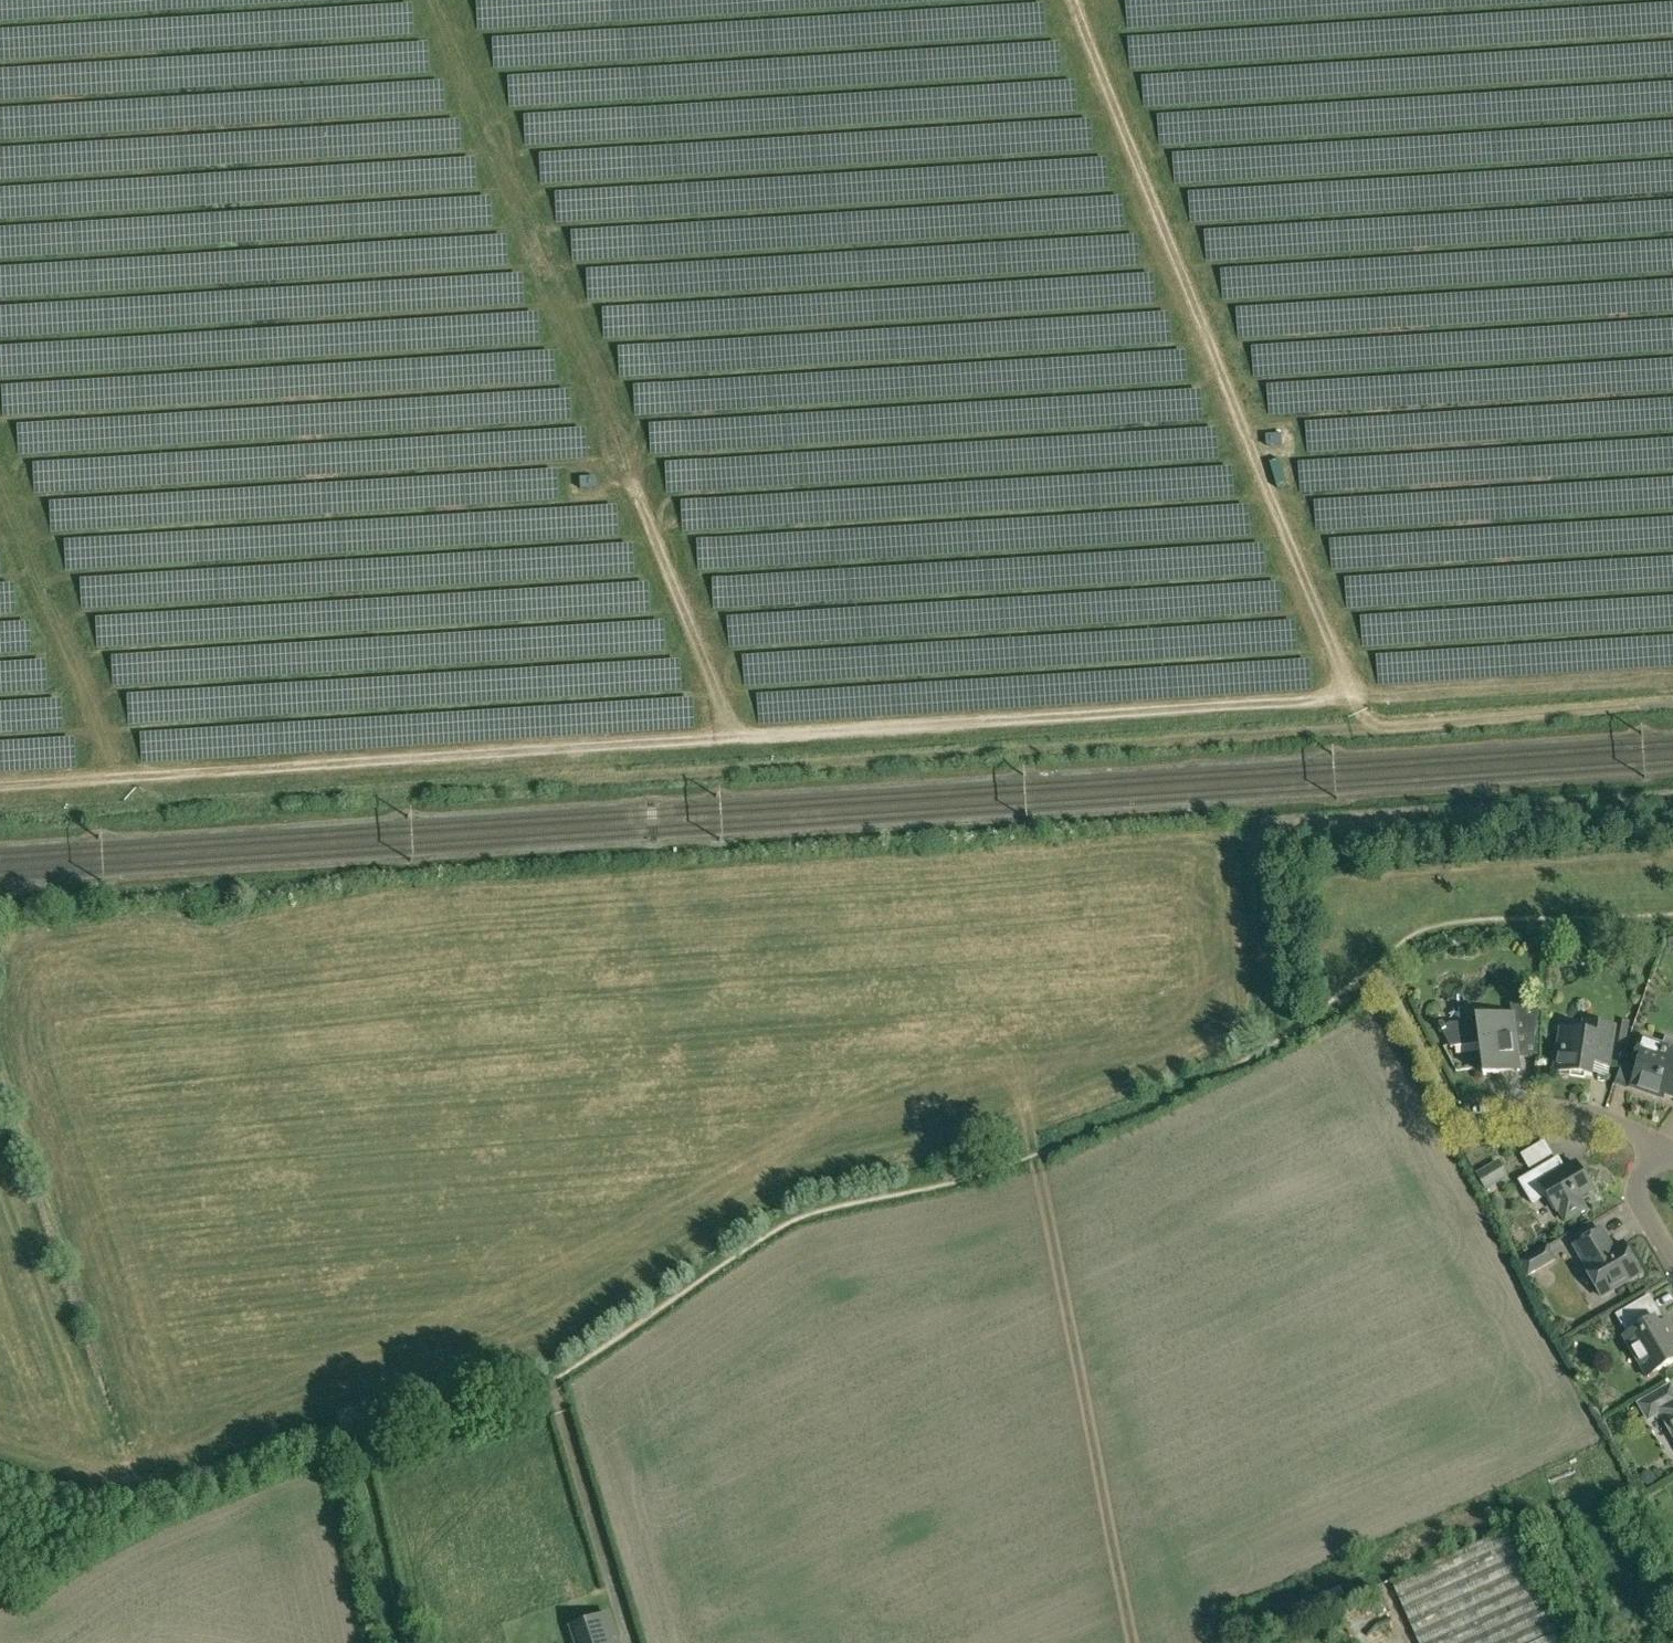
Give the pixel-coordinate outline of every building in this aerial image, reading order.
[(1512,1013),(1438,1022),(1452,1048),(1453,1047),(1480,1044),(1484,1075),(1521,1070),(1516,1036),(1538,1033),(1539,1000),(1511,1004),(1512,1013)] [(1555,1070),(1592,1076),(1595,1054),(1611,1056),(1615,1026),(1585,1021),(1583,1032),(1561,1028),(1555,1070)] [(1633,1084),(1647,1088),(1645,1093),(1663,1099),(1665,1095),(1672,1098),(1672,1040),(1668,1038),(1665,1045),(1643,1038),(1635,1061),(1640,1062),(1633,1084)] [(1537,1152),(1543,1163),(1558,1155),(1553,1144),(1537,1152)] [(1566,1220),(1585,1208),(1579,1197),(1592,1189),(1577,1163),(1565,1169),(1559,1158),(1520,1181),(1533,1203),(1548,1194),(1557,1210),(1559,1209),(1566,1220)] [(1476,1173),(1486,1191),(1509,1177),(1498,1159),(1495,1161),(1494,1159),(1486,1165),(1487,1166),(1476,1173)] [(1603,1229),(1575,1245),(1587,1266),(1584,1267),(1601,1296),(1641,1272),(1624,1243),(1614,1249),(1603,1229)] [(1528,1277),(1557,1260),(1548,1245),(1519,1261),(1528,1277)] [(1648,1377),(1672,1362),(1672,1327),(1668,1320),(1664,1323),(1649,1297),(1617,1315),(1632,1341),(1628,1343),(1648,1377)] [(1671,1386),(1640,1404),(1649,1419),(1661,1412),(1672,1432),(1672,1389),(1671,1386)] [(1514,1528),(1392,1581),(1419,1642),(1565,1642),(1514,1528)] [(620,1642),(618,1638),(610,1612),(576,1623),(583,1642),(620,1642)]
